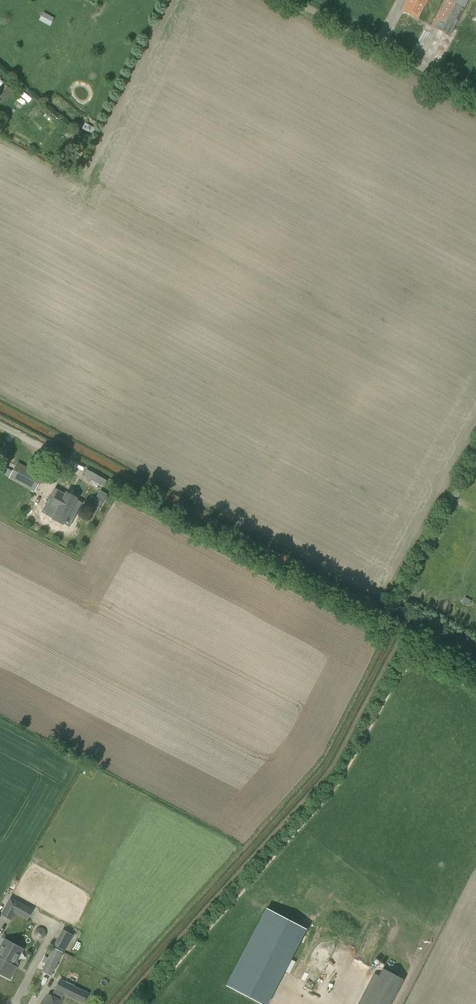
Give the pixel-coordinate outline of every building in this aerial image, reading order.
[(428,0),(408,0),(402,11),(417,19),(424,5),(425,6),(428,0)] [(468,0),(444,0),(431,27),(450,36),(468,0)] [(41,19),(52,25),(56,16),(45,11),(41,19)] [(43,476),(17,462),(12,471),(7,469),(4,475),(9,477),(8,478),(35,492),(43,476)] [(50,495),(41,512),(52,517),(53,515),(63,521),(67,515),(73,519),(82,502),(77,499),(77,500),(64,493),(65,492),(61,490),(56,499),(50,495)] [(15,913),(18,915),(24,904),(10,897),(1,914),(11,920),(15,913)] [(262,1003),(267,1003),(277,985),(285,970),(307,929),(266,908),(226,985),(262,1003)] [(64,951),(73,935),(62,929),(53,945),(64,951)] [(22,949),(4,939),(0,947),(0,973),(9,978),(16,967),(13,965),(22,949)] [(51,976),(63,952),(53,947),(41,971),(51,976)] [(361,956),(354,969),(363,974),(370,961),(361,956)] [(383,969),(365,1003),(390,1003),(403,979),(383,969)] [(60,980),(56,989),(55,989),(51,996),(48,995),(44,1003),(58,1003),(63,993),(82,1003),(87,993),(60,980)]
